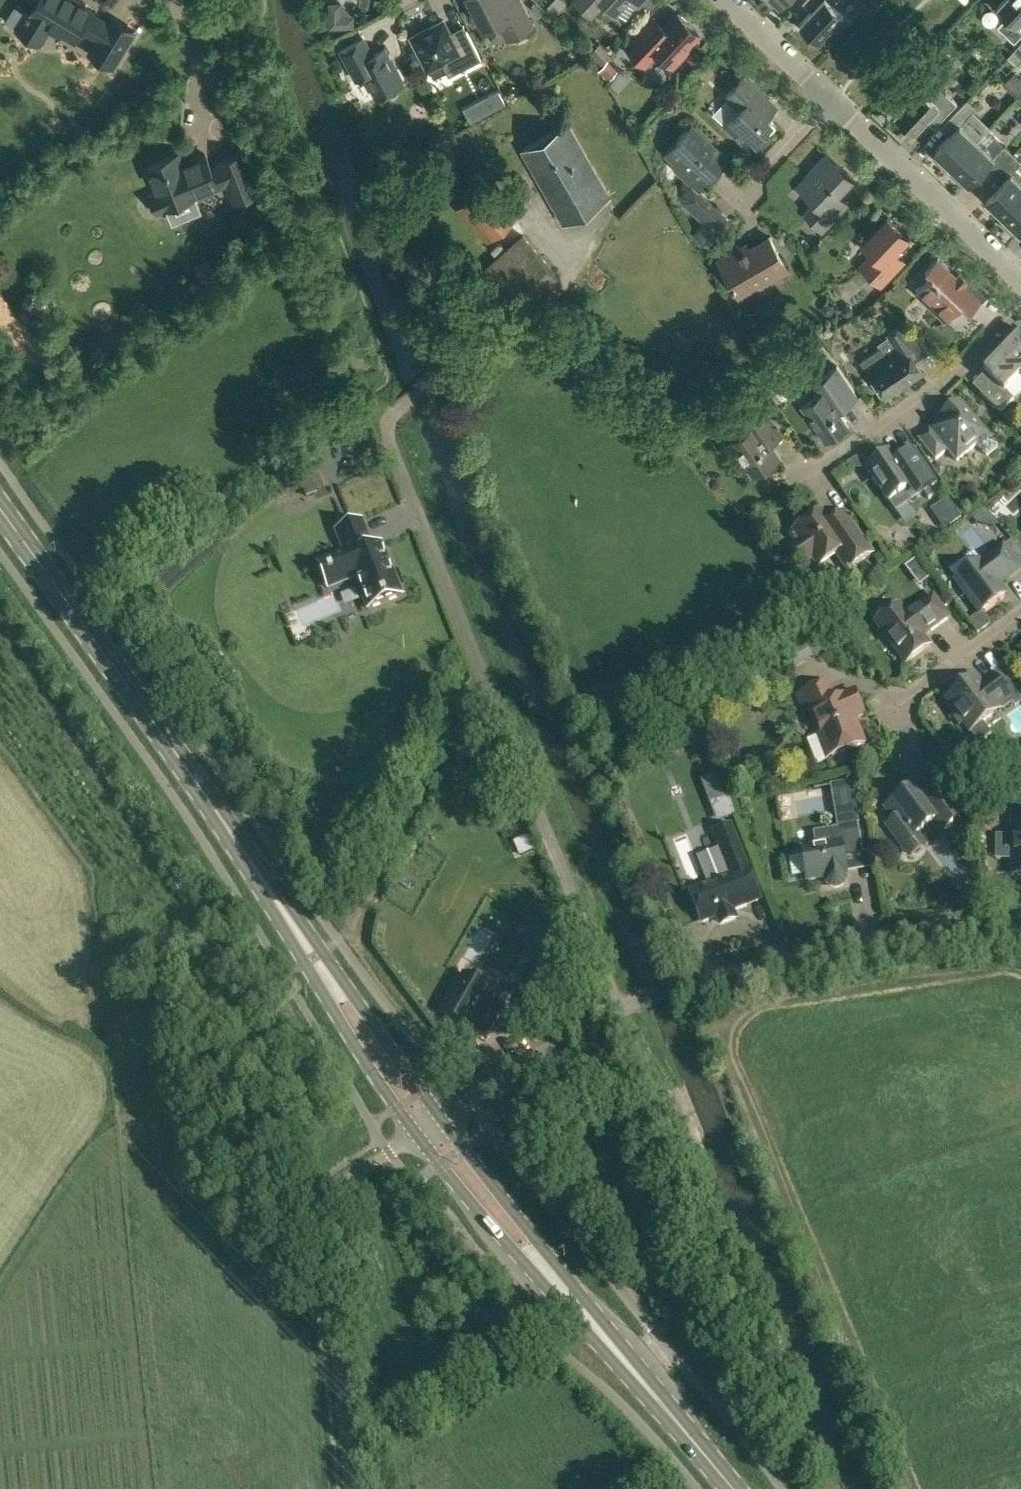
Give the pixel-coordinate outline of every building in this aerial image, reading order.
[(22,20),(17,28),(40,42),(46,34),(51,25),(75,40),(81,29),(98,39),(89,52),(113,67),(134,31),(111,17),(108,22),(91,12),(93,10),(77,1),(76,3),(71,0),(34,0),(29,9),(28,8),(25,12),(27,13),(22,20)] [(520,0),(470,0),(485,28),(499,21),(509,38),(533,26),(520,0)] [(592,13),(604,0),(579,0),(592,13)] [(639,5),(644,0),(605,0),(616,10),(617,9),(627,18),(639,5)] [(815,8),(800,23),(818,40),(832,40),(831,27),(843,14),(833,4),(837,0),(807,0),(815,8)] [(1020,35),(1020,0),(1003,0),(997,6),(1007,16),(998,26),(1014,42),(1020,35)] [(341,1),(328,1),(328,28),(354,27),(354,14),(352,14),(341,3),(341,1)] [(536,2),(531,8),(540,16),(545,10),(536,2)] [(679,13),(666,26),(655,17),(627,47),(645,65),(658,52),(673,66),(686,53),(683,50),(700,33),(679,13)] [(481,59),(467,30),(453,38),(444,20),(412,37),(428,69),(442,62),(449,75),(481,59)] [(373,55),(364,37),(341,49),(357,79),(365,75),(377,98),(383,95),(386,96),(397,90),(398,87),(404,84),(402,81),(404,80),(397,66),(395,67),(385,49),(373,55)] [(611,53),(600,41),(590,50),(601,62),(611,53)] [(1009,55),(1018,63),(1020,60),(1020,42),(1009,55)] [(698,45),(687,58),(695,66),(707,54),(698,45)] [(619,68),(608,59),(599,69),(610,79),(619,68)] [(745,146),(752,139),(758,144),(776,124),(768,116),(778,106),(766,95),(744,75),(726,95),(728,97),(740,108),(730,118),(724,125),(723,126),(745,146)] [(931,97),(921,87),(914,80),(895,100),(896,113),(914,131),(928,115),(937,124),(957,102),(940,86),(931,97)] [(506,103),(498,89),(464,108),(472,122),(506,103)] [(977,140),(982,135),(965,119),(976,107),(967,99),(944,123),(953,131),(935,151),(937,153),(934,156),(947,169),(950,165),(952,167),(977,140)] [(522,150),(563,222),(609,196),(568,123),(522,150)] [(692,125),(677,140),(667,152),(675,160),(675,167),(693,183),(683,194),(683,199),(706,220),(696,231),(708,242),(729,220),(697,190),(714,172),(714,167),(719,162),(724,162),(727,158),(692,125)] [(977,140),(952,167),(969,183),(987,163),(996,171),(1013,153),(1004,145),(994,156),(977,140)] [(188,199),(189,198),(228,182),(235,200),(260,190),(244,151),(219,162),(221,165),(212,169),(206,154),(188,161),(187,163),(185,164),(182,163),(181,161),(182,159),(179,153),(147,166),(159,194),(151,197),(157,211),(173,205),(171,200),(186,194),(188,199)] [(1003,215),(1020,196),(1020,172),(1016,167),(1020,162),(1020,161),(1013,153),(996,171),(1004,179),(986,199),(1003,215)] [(848,201),(844,205),(835,196),(852,178),(827,154),(798,184),(816,201),(804,214),(822,231),(849,202),(848,201)] [(392,167),(389,155),(376,159),(379,170),(392,167)] [(491,178),(457,208),(488,241),(521,210),(491,178)] [(1003,215),(1005,217),(1001,220),(1014,233),(1018,229),(1020,231),(1020,230),(1020,196),(1003,215)] [(888,216),(863,242),(873,252),(861,265),(881,285),(900,265),(890,255),(908,236),(888,216)] [(485,270),(522,312),(561,277),(523,235),(485,270)] [(742,253),(739,248),(718,260),(739,296),(758,285),(756,283),(763,279),(766,283),(789,270),(770,237),(742,253)] [(958,261),(947,251),(942,257),(952,266),(958,261)] [(917,294),(917,293),(945,320),(944,320),(945,321),(959,307),(955,303),(958,300),(970,312),(983,299),(982,299),(981,299),(965,284),(968,281),(969,282),(970,281),(960,272),(959,272),(960,273),(957,276),(939,259),(939,258),(938,257),(926,270),(932,276),(916,293),(917,294)] [(827,303),(823,305),(822,310),(825,313),(829,314),(833,312),(834,307),(831,303),(827,303)] [(846,303),(842,306),(841,311),(844,315),(849,316),(852,313),(853,308),(851,304),(846,303)] [(861,359),(868,369),(886,396),(901,386),(900,384),(910,377),(911,379),(924,370),(915,355),(928,346),(904,322),(888,333),(898,349),(888,356),(881,346),(861,359)] [(835,329),(826,335),(832,344),(841,338),(835,329)] [(1018,341),(1014,345),(1013,343),(984,373),(990,379),(990,384),(980,394),(1001,414),(1014,400),(1005,392),(1020,375),(1020,330),(1020,329),(1018,330),(1017,330),(1016,331),(1015,332),(1014,333),(1014,334),(1014,336),(1014,337),(1014,338),(1015,339),(1016,340),(1017,341),(1018,341)] [(837,406),(843,403),(854,395),(856,397),(858,396),(837,365),(810,384),(817,393),(801,404),(826,440),(849,424),(837,406)] [(758,382),(768,397),(775,392),(763,373),(759,368),(752,373),(758,382)] [(760,429),(772,421),(758,400),(737,414),(745,426),(744,433),(730,441),(743,460),(741,468),(758,471),(779,457),(760,429)] [(957,460),(977,443),(986,454),(997,444),(959,400),(938,418),(941,421),(919,439),(936,459),(948,449),(957,460)] [(893,499),(908,502),(937,483),(915,451),(897,463),(888,450),(865,466),(889,502),(893,499)] [(940,476),(948,471),(942,462),(934,467),(940,476)] [(311,480),(301,485),(307,496),(316,492),(311,480)] [(948,498),(931,509),(944,529),(962,517),(948,498)] [(802,565),(813,557),(816,562),(833,549),(848,570),(872,553),(844,512),(830,522),(822,510),(794,530),(801,541),(791,548),(802,565)] [(323,576),(327,586),(328,588),(329,587),(347,580),(356,576),(369,607),(368,607),(368,608),(402,595),(394,574),(389,562),(381,543),(372,547),(361,521),(337,531),(345,552),(318,563),(323,576)] [(935,551),(924,546),(921,554),(931,559),(935,551)] [(981,612),(1005,594),(998,584),(1019,568),(1003,546),(982,562),(980,560),(956,579),(981,612)] [(890,562),(882,550),(874,556),(882,568),(890,562)] [(907,615),(905,612),(899,604),(875,622),(906,663),(930,645),(922,634),(928,629),(929,631),(949,616),(933,595),(907,615)] [(969,681),(945,699),(955,711),(950,715),(957,724),(962,721),(970,731),(1020,693),(1020,692),(1011,679),(1001,686),(993,675),(982,684),(980,681),(973,687),(969,681)] [(855,691),(842,696),(834,699),(828,683),(798,694),(805,712),(809,711),(821,741),(826,739),(832,756),(865,743),(855,718),(864,714),(855,691)] [(816,846),(801,848),(803,855),(806,875),(807,879),(825,876),(830,885),(837,886),(844,882),(845,873),(847,872),(844,856),(863,852),(858,823),(859,823),(852,781),(830,785),(837,827),(833,828),(835,842),(817,845),(816,846)] [(901,845),(916,834),(932,822),(940,834),(966,815),(943,784),(927,796),(921,795),(911,781),(896,793),(899,797),(885,807),(895,821),(887,827),(901,845)] [(965,783),(957,789),(967,802),(975,796),(965,783)] [(716,817),(736,809),(730,794),(725,796),(710,802),(716,817)] [(1012,859),(1012,874),(1016,874),(1018,876),(1020,876),(1020,817),(1012,817),(1012,836),(1012,859)] [(738,917),(735,908),(758,899),(747,869),(742,856),(730,826),(715,832),(732,875),(691,891),(703,921),(716,915),(720,925),(738,917)] [(528,836),(514,842),(520,856),(534,849),(528,836)] [(566,951),(552,920),(534,929),(549,959),(566,951)] [(495,991),(487,986),(465,973),(449,1000),(451,1001),(444,1013),(489,1039),(517,989),(502,980),(495,991)]
